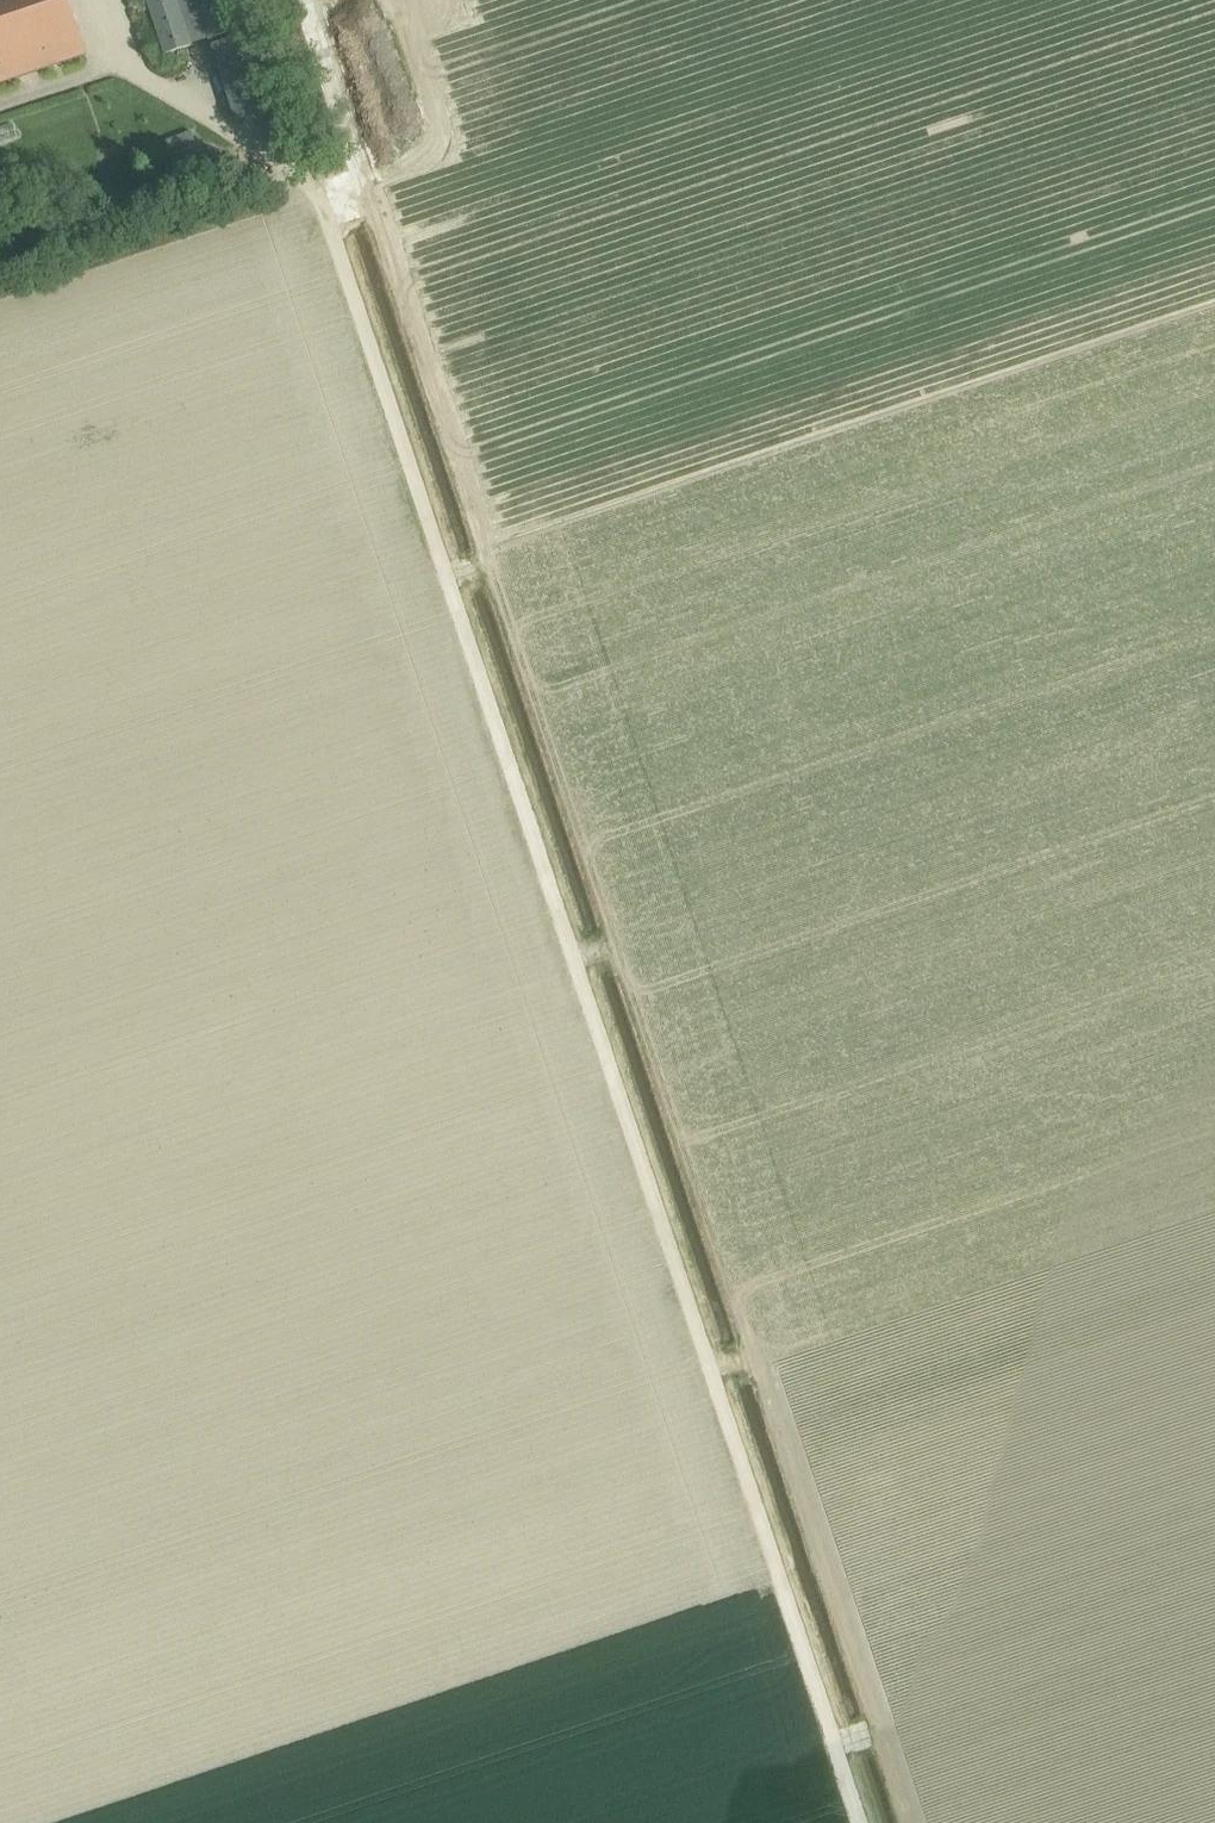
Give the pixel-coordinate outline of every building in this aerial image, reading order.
[(83,54),(65,0),(0,0),(0,82),(83,54)] [(234,31),(224,0),(145,0),(163,55),(234,31)] [(234,121),(281,106),(255,31),(209,46),(234,121)]
